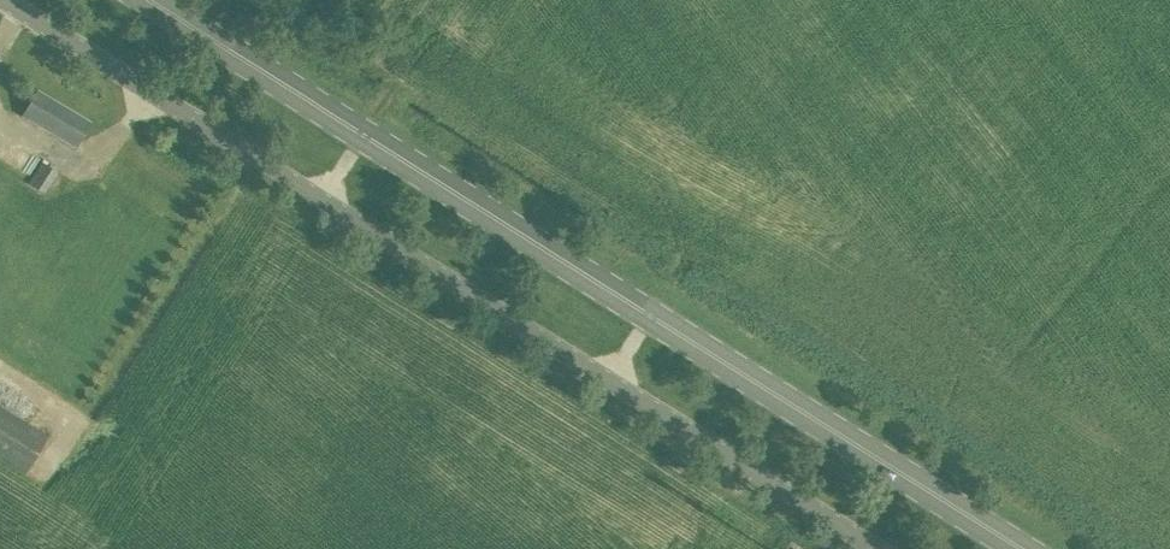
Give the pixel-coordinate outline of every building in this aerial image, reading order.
[(76,147),(90,122),(37,91),(22,116),(76,147)] [(43,191),(57,170),(41,160),(28,181),(43,191)] [(48,435),(0,405),(0,457),(26,472),(48,435)]
